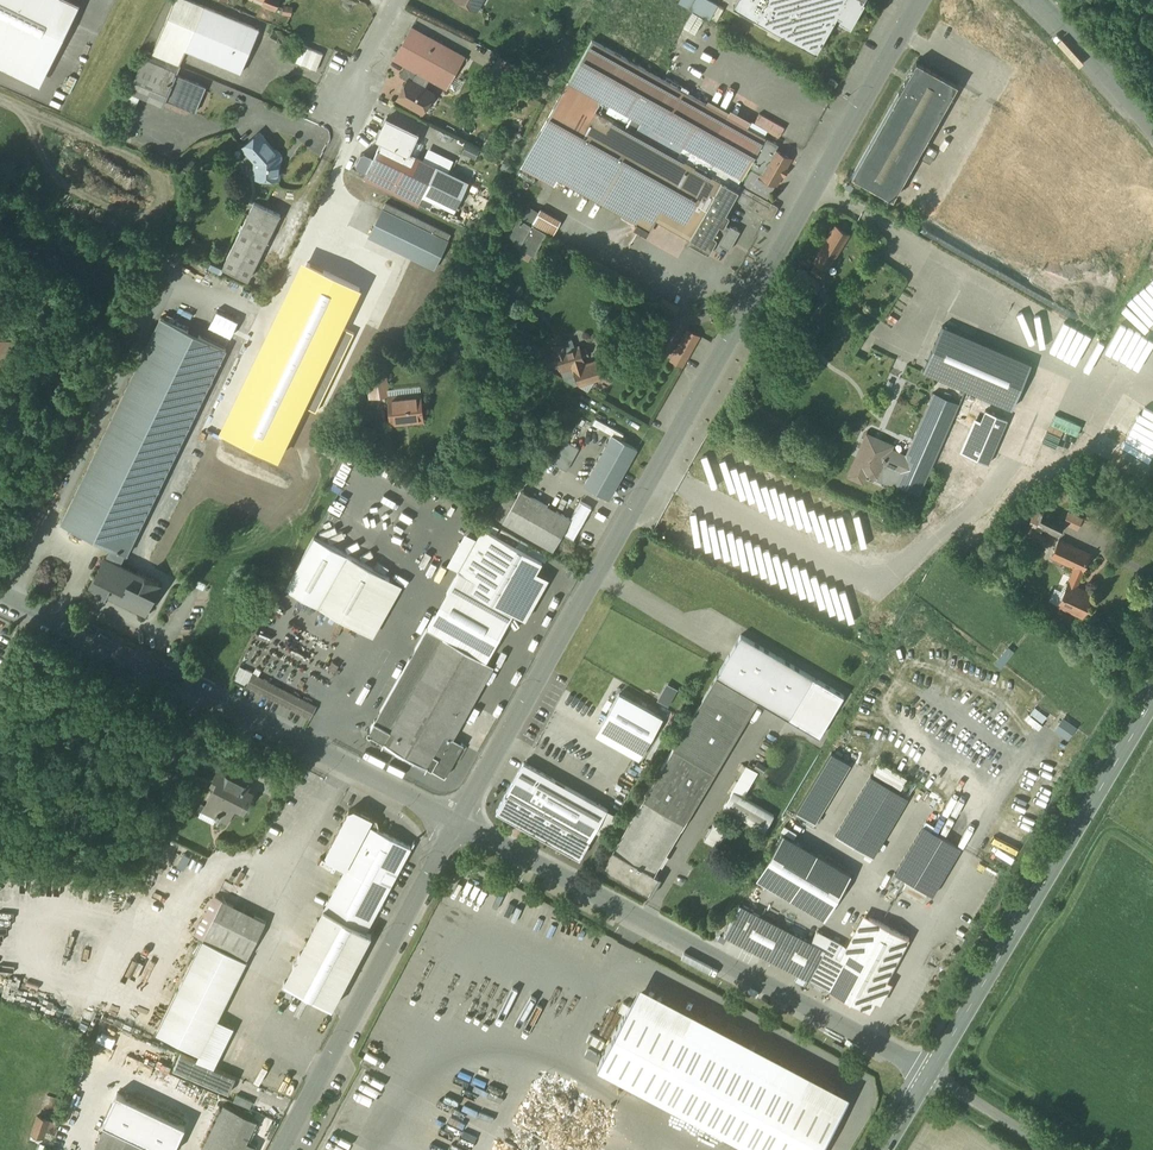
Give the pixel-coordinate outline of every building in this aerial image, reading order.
[(190,0),(175,0),(153,53),(168,60),(180,65),(187,50),(186,50),(205,6),(190,0)] [(266,0),(264,4),(275,9),(279,0),(266,0)] [(477,10),(482,0),(458,0),(477,10)] [(682,4),(690,8),(695,0),(684,0),(682,4)] [(709,0),(696,0),(691,9),(710,20),(718,5),(709,0)] [(733,7),(817,54),(838,16),(847,0),(737,0),(733,7)] [(838,16),(841,18),(839,21),(851,28),(865,3),(864,2),(865,0),(847,0),(838,16)] [(260,29),(205,6),(186,50),(187,50),(241,73),(260,29)] [(465,57),(412,28),(394,59),(406,66),(418,73),(447,89),(465,57)] [(516,47),(494,37),(491,45),(512,55),(516,47)] [(766,137),(592,40),(521,167),(555,186),(558,180),(637,224),(637,225),(639,232),(642,234),(649,232),(656,220),(663,224),(665,219),(692,235),(722,181),(739,191),(742,186),(739,184),(742,179),(743,179),(766,137)] [(303,46),(299,64),(320,69),(325,51),(303,46)] [(503,92),(518,64),(500,54),(485,82),(503,92)] [(165,67),(144,59),(130,92),(163,106),(166,100),(177,75),(164,69),(165,67)] [(180,65),(168,60),(165,67),(164,69),(177,75),(181,66),(180,65)] [(917,62),(852,176),(863,183),(882,193),(893,200),(958,85),(917,62)] [(418,73),(406,66),(400,76),(408,81),(408,80),(412,83),(418,73)] [(206,87),(177,75),(166,100),(196,112),(206,87)] [(544,84),(530,76),(526,83),(529,85),(524,93),(535,99),(544,84)] [(838,83),(831,79),(828,84),(836,88),(838,83)] [(412,83),(408,80),(408,81),(398,99),(423,113),(429,101),(426,100),(425,95),(427,91),(412,83)] [(274,150),(259,133),(243,147),(256,162),(256,177),(278,178),(279,160),(281,158),(281,155),(277,150),(274,150)] [(437,167),(382,140),(368,168),(401,184),(423,195),(437,167)] [(465,153),(478,158),(482,149),(468,144),(465,153)] [(776,150),(761,176),(776,185),(782,174),(785,176),(788,171),(785,169),(791,159),(776,150)] [(863,183),(852,176),(849,182),(860,189),(863,183)] [(692,235),(688,242),(707,252),(710,252),(717,240),(716,237),(714,236),(720,225),(722,226),(725,225),(729,217),(729,215),(726,213),(739,191),(722,181),(692,235)] [(423,195),(401,184),(396,194),(418,205),(423,195)] [(893,200),(882,193),(879,199),(890,206),(893,200)] [(281,215),(254,202),(254,203),(223,267),(249,279),(280,216),(281,215)] [(451,235),(386,203),(369,237),(435,269),(451,235)] [(335,220),(313,209),(305,226),(311,229),(300,251),(316,259),(335,220)] [(499,211),(493,214),(497,223),(503,219),(499,211)] [(556,231),(535,219),(532,225),(546,233),(553,237),(556,231)] [(521,220),(512,236),(522,242),(531,226),(521,220)] [(522,242),(519,247),(524,250),(526,247),(535,252),(546,233),(532,225),(531,226),(522,242)] [(836,227),(815,262),(827,270),(848,235),(836,227)] [(820,280),(800,267),(792,279),(794,280),(778,306),(791,315),(797,305),(807,311),(812,304),(806,300),(812,291),(813,292),(820,280)] [(161,317),(124,395),(189,426),(226,349),(161,317)] [(1032,367),(943,328),(923,374),(1013,412),(1032,367)] [(689,330),(671,361),(683,368),(701,336),(689,330)] [(546,350),(512,331),(507,339),(541,358),(546,350)] [(572,340),(564,343),(563,339),(561,337),(558,336),(555,337),(553,339),(553,343),(554,349),(553,349),(553,351),(555,350),(562,372),(573,369),(586,365),(586,364),(583,357),(589,355),(587,349),(581,351),(580,346),(574,348),(572,340)] [(0,339),(0,388),(5,388),(12,340),(0,339)] [(386,354),(370,356),(372,375),(388,373),(386,354)] [(586,365),(573,369),(574,373),(564,376),(565,379),(575,385),(579,384),(603,377),(598,361),(586,364),(586,365)] [(597,379),(595,387),(610,389),(612,377),(607,377),(607,381),(597,379)] [(933,393),(906,455),(905,457),(899,471),(894,482),(920,494),(954,418),(959,404),(933,393)] [(189,426),(124,395),(61,524),(112,548),(108,558),(120,564),(125,554),(127,555),(189,426)] [(422,397),(403,398),(402,396),(388,397),(390,421),(407,419),(407,422),(424,421),(422,397)] [(892,445),(867,434),(849,476),(863,482),(869,469),(880,474),(884,465),(899,471),(905,457),(890,450),(892,445)] [(638,449),(613,435),(584,486),(609,500),(638,449)] [(566,441),(556,465),(570,471),(580,447),(566,441)] [(360,458),(351,453),(348,459),(357,464),(360,458)] [(338,480),(333,491),(339,494),(344,483),(338,480)] [(424,494),(413,488),(409,495),(420,501),(424,494)] [(571,519),(521,491),(503,522),(553,551),(563,533),(574,539),(592,508),(581,502),(571,519)] [(1065,520),(1045,511),(1038,524),(1058,534),(1065,520)] [(520,541),(501,530),(498,536),(483,528),(428,627),(487,660),(513,613),(526,620),(549,578),(537,571),(543,562),(517,547),(520,541)] [(402,585),(315,536),(286,587),(374,636),(402,585)] [(1051,542),(1042,536),(1038,541),(1047,547),(1051,542)] [(1090,554),(1060,540),(1052,557),(1075,568),(1072,577),(1078,580),(1090,554)] [(128,569),(120,565),(120,564),(108,558),(106,557),(105,558),(104,558),(104,559),(105,559),(100,569),(99,569),(98,570),(99,570),(98,573),(97,572),(97,573),(98,574),(93,584),(92,583),(91,584),(92,585),(92,586),(93,586),(93,585),(102,589),(102,591),(103,591),(103,590),(106,591),(105,592),(106,593),(107,592),(115,596),(115,597),(116,598),(117,597),(125,601),(125,602),(126,602),(126,601),(135,605),(134,606),(135,607),(136,606),(145,610),(144,611),(145,612),(146,611),(147,611),(147,610),(146,610),(151,600),(152,600),(152,599),(151,599),(153,596),(154,597),(154,596),(153,595),(158,585),(159,586),(160,585),(159,584),(159,583),(158,583),(146,577),(145,576),(145,577),(139,574),(140,574),(139,573),(138,574),(130,570),(130,569),(129,568),(128,569)] [(1078,580),(1072,577),(1069,583),(1068,583),(1058,605),(1082,616),(1083,613),(1084,614),(1088,606),(1087,605),(1092,594),(1076,587),(1079,580),(1078,580)] [(487,660),(428,627),(370,730),(368,730),(367,732),(368,735),(370,736),(371,735),(445,777),(447,774),(463,745),(453,739),(494,665),(487,660)] [(844,695),(741,635),(717,676),(758,701),(819,737),(844,695)] [(317,706),(253,673),(247,686),(310,719),(317,706)] [(758,701),(717,676),(674,748),(716,772),(758,701)] [(669,682),(660,700),(672,706),(680,688),(669,682)] [(663,717),(619,692),(595,734),(639,759),(663,717)] [(1027,719),(1041,729),(1051,715),(1037,705),(1027,719)] [(1066,717),(1057,729),(1071,739),(1080,727),(1066,717)] [(229,758),(205,746),(197,760),(218,771),(218,770),(222,772),(229,758)] [(674,748),(613,850),(655,875),(716,772),(674,748)] [(851,767),(831,755),(796,814),(816,826),(851,767)] [(587,798),(524,763),(506,794),(569,830),(587,798)] [(877,773),(907,786),(911,776),(882,763),(877,773)] [(747,766),(732,791),(733,791),(743,797),(758,772),(747,766)] [(222,772),(218,770),(218,771),(213,781),(217,783),(205,806),(218,812),(216,816),(218,818),(219,816),(228,820),(234,808),(236,809),(238,810),(240,809),(241,808),(242,807),(245,802),(247,803),(252,794),(246,791),(249,786),(222,772)] [(908,800),(871,778),(836,838),(873,860),(908,800)] [(743,797),(733,791),(724,807),(765,832),(774,816),(743,797)] [(569,830),(506,794),(497,811),(515,822),(514,823),(523,828),(524,826),(580,858),(589,841),(569,830)] [(587,798),(569,830),(589,841),(607,810),(587,798)] [(350,810),(327,853),(328,858),(346,867),(369,824),(377,829),(379,826),(377,821),(354,809),(350,810)] [(728,830),(715,822),(704,841),(717,848),(728,830)] [(346,867),(285,982),(333,1007),(372,934),(366,931),(411,847),(377,829),(369,824),(346,867)] [(960,852),(922,830),(895,876),(932,898),(960,852)] [(851,878),(784,838),(757,883),(824,923),(851,878)] [(613,850),(612,850),(604,863),(602,867),(648,895),(657,880),(659,877),(613,850)] [(216,895),(197,935),(203,938),(223,899),(216,895)] [(266,920),(223,899),(203,938),(204,938),(247,960),(266,920)] [(812,943),(740,905),(724,935),(830,991),(846,962),(843,960),(825,951),(831,939),(817,932),(812,943)] [(867,915),(843,960),(846,962),(830,991),(871,1013),(879,999),(883,1002),(893,983),(888,980),(910,939),(867,915)] [(204,938),(157,1032),(200,1053),(247,960),(204,938)] [(597,1065),(759,1149),(823,1149),(850,1098),(638,987),(597,1065)] [(236,1077),(181,1052),(174,1068),(229,1092),(236,1077)] [(373,1062),(364,1057),(360,1064),(370,1069),(373,1062)] [(106,1125),(159,1149),(174,1149),(187,1123),(121,1092),(106,1125)] [(224,1105),(202,1149),(205,1149),(256,1149),(257,1148),(247,1142),(257,1121),(224,1105)] [(51,1111),(37,1106),(31,1126),(45,1130),(51,1111)] [(106,1125),(94,1149),(159,1149),(106,1125)]
